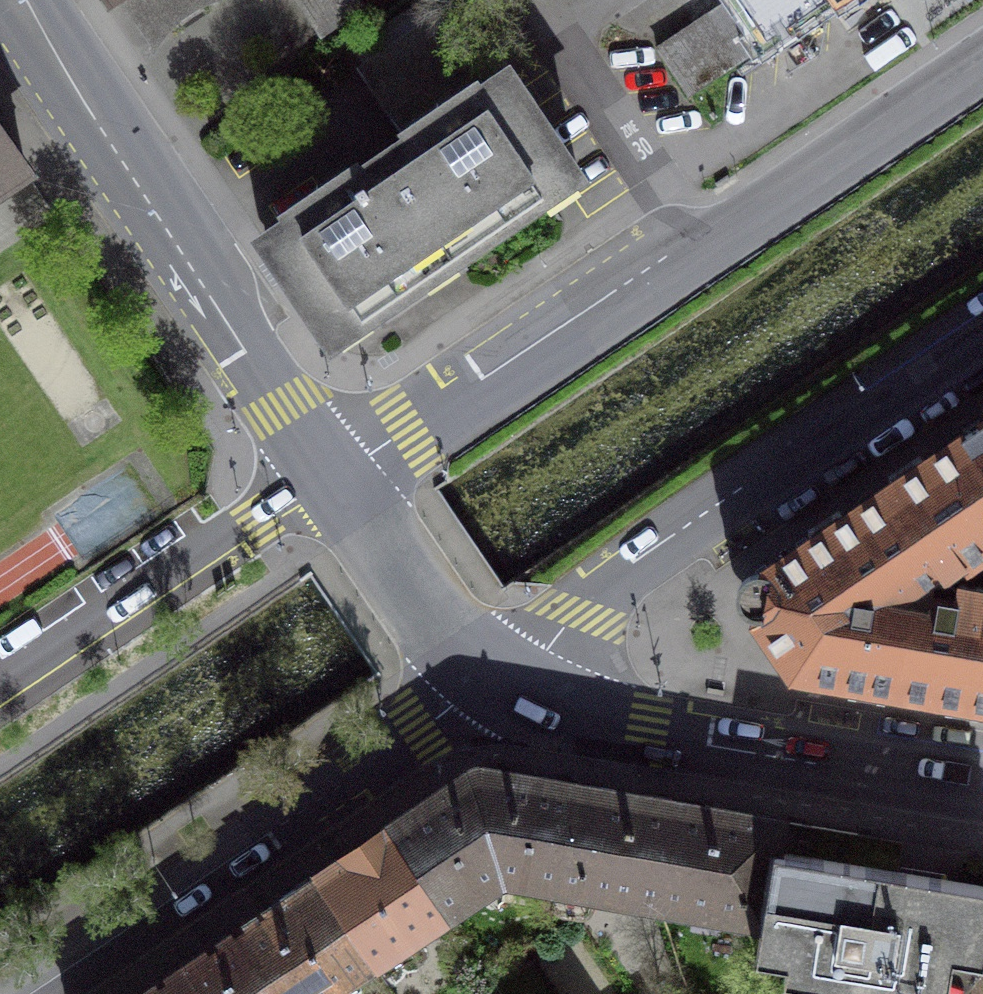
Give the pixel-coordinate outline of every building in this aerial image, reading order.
[(154,48),(160,38),(167,29),(177,19),(188,11),(198,5),(207,0),(121,0),(154,48)] [(318,37),(361,8),(356,0),(292,0),(318,37)] [(359,65),(409,141),(506,73),(456,0),(455,0),(359,65)] [(736,0),(728,0),(656,47),(688,95),(764,43),(736,0)] [(764,43),(829,0),(736,0),(764,43)] [(409,141),(386,157),(453,254),(574,170),(506,73),(409,141)] [(25,171),(0,134),(0,188),(25,171)] [(386,157),(263,238),(329,336),(453,254),(386,157)] [(964,437),(982,464),(982,424),(964,437)] [(887,490),(939,568),(944,575),(982,549),(982,464),(964,437),(887,490)] [(788,659),(795,668),(805,673),(895,688),(909,605),(894,602),(897,586),(910,587),(939,568),(887,490),(737,591),(788,659)] [(895,688),(963,700),(982,704),(982,588),(956,583),(954,599),(938,593),(935,610),(909,605),(895,688)] [(475,768),(388,826),(446,912),(504,875),(557,885),(576,784),(475,768)] [(588,787),(576,784),(557,885),(552,903),(564,914),(583,916),(591,908),(595,890),(659,902),(677,802),(588,787)] [(767,817),(677,802),(659,902),(762,919),(779,819),(767,817)] [(779,819),(762,919),(756,956),(841,971),(836,993),(945,993),(951,955),(982,960),(982,884),(853,862),(857,832),(806,824),(779,819)] [(446,912),(388,826),(313,877),(370,964),(446,912)] [(313,877),(236,927),(281,993),(324,993),(370,964),(313,877)] [(236,927),(167,975),(160,980),(170,993),(281,993),(236,927)] [(160,980),(152,985),(138,993),(170,993),(160,980)]
